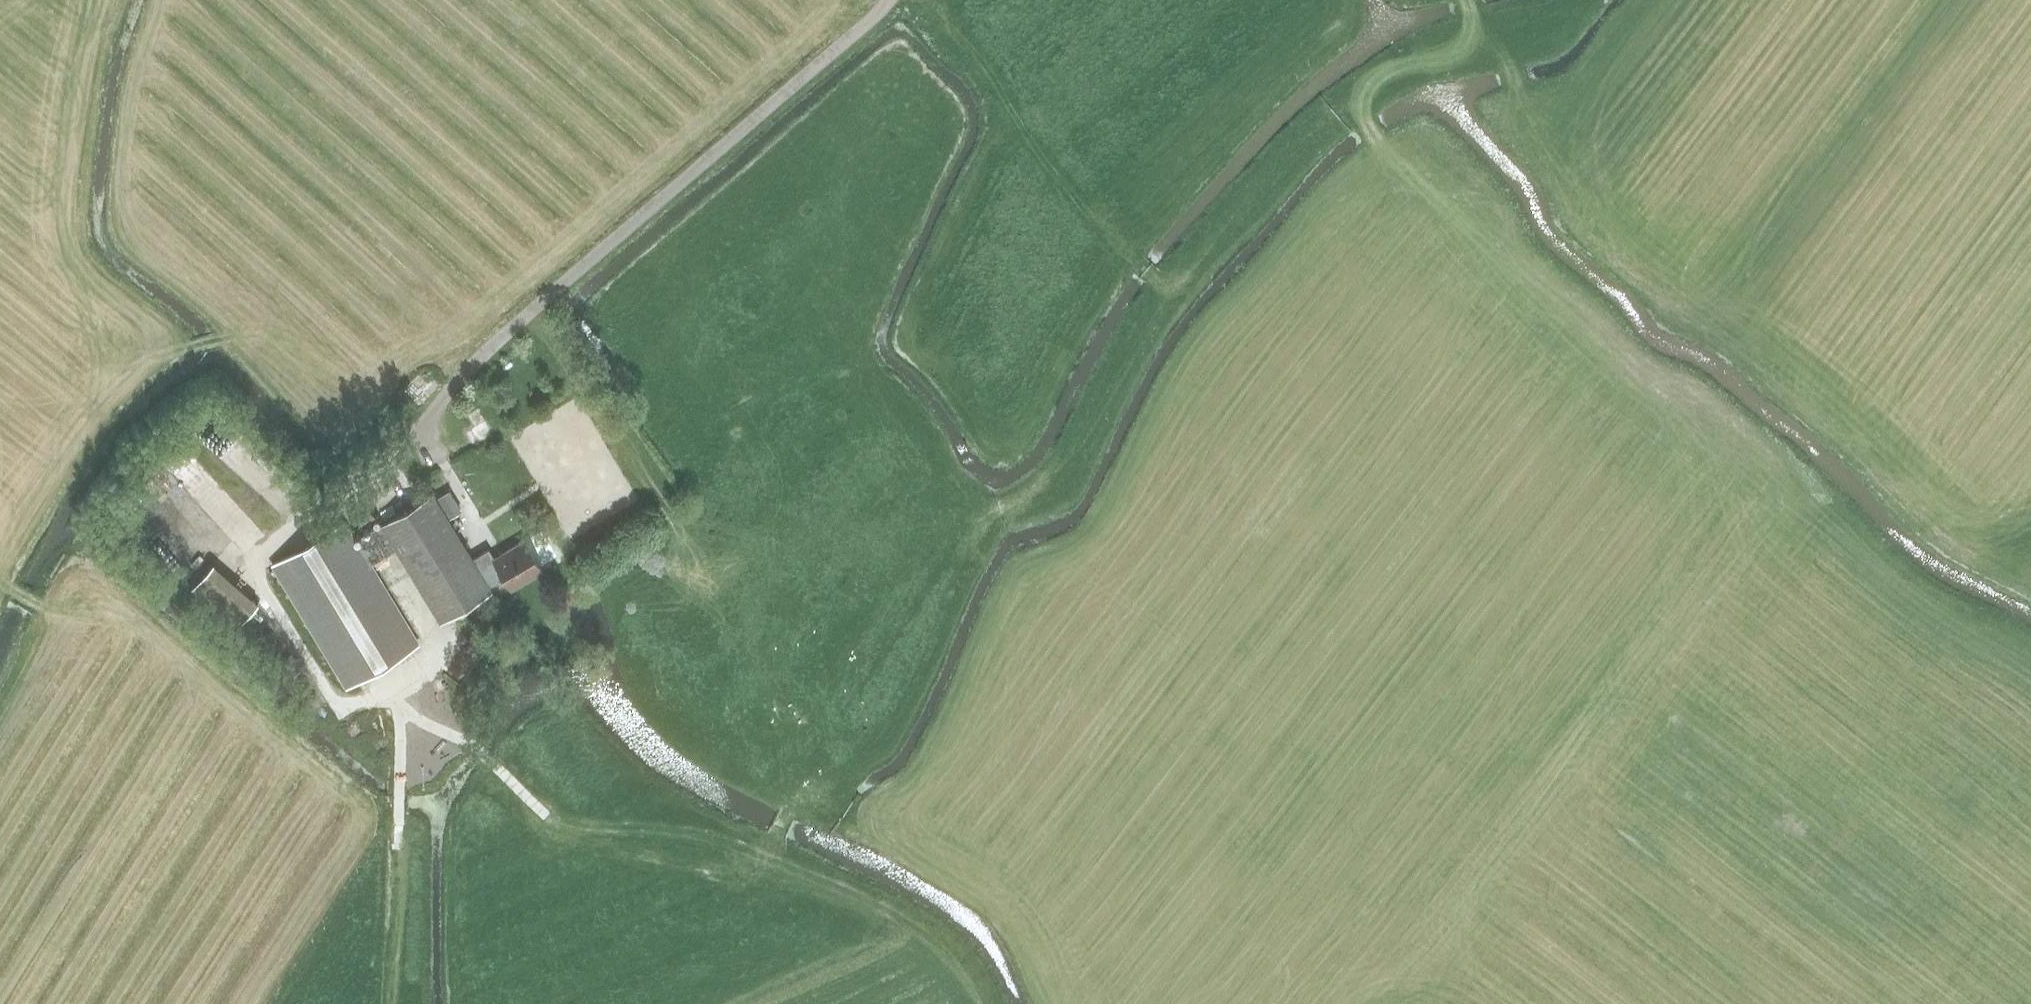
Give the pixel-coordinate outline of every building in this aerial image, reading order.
[(483,422),(466,431),(473,445),(490,437),(483,422)] [(439,491),(452,512),(465,505),(452,484),(439,491)] [(512,588),(543,570),(524,539),(494,557),(488,549),(472,558),(433,492),(382,522),(383,523),(356,540),(345,522),(273,565),(347,686),(418,642),(370,564),(397,549),(441,621),(493,590),(490,585),(505,576),(512,588)] [(213,563),(193,587),(237,625),(258,602),(213,563)]
